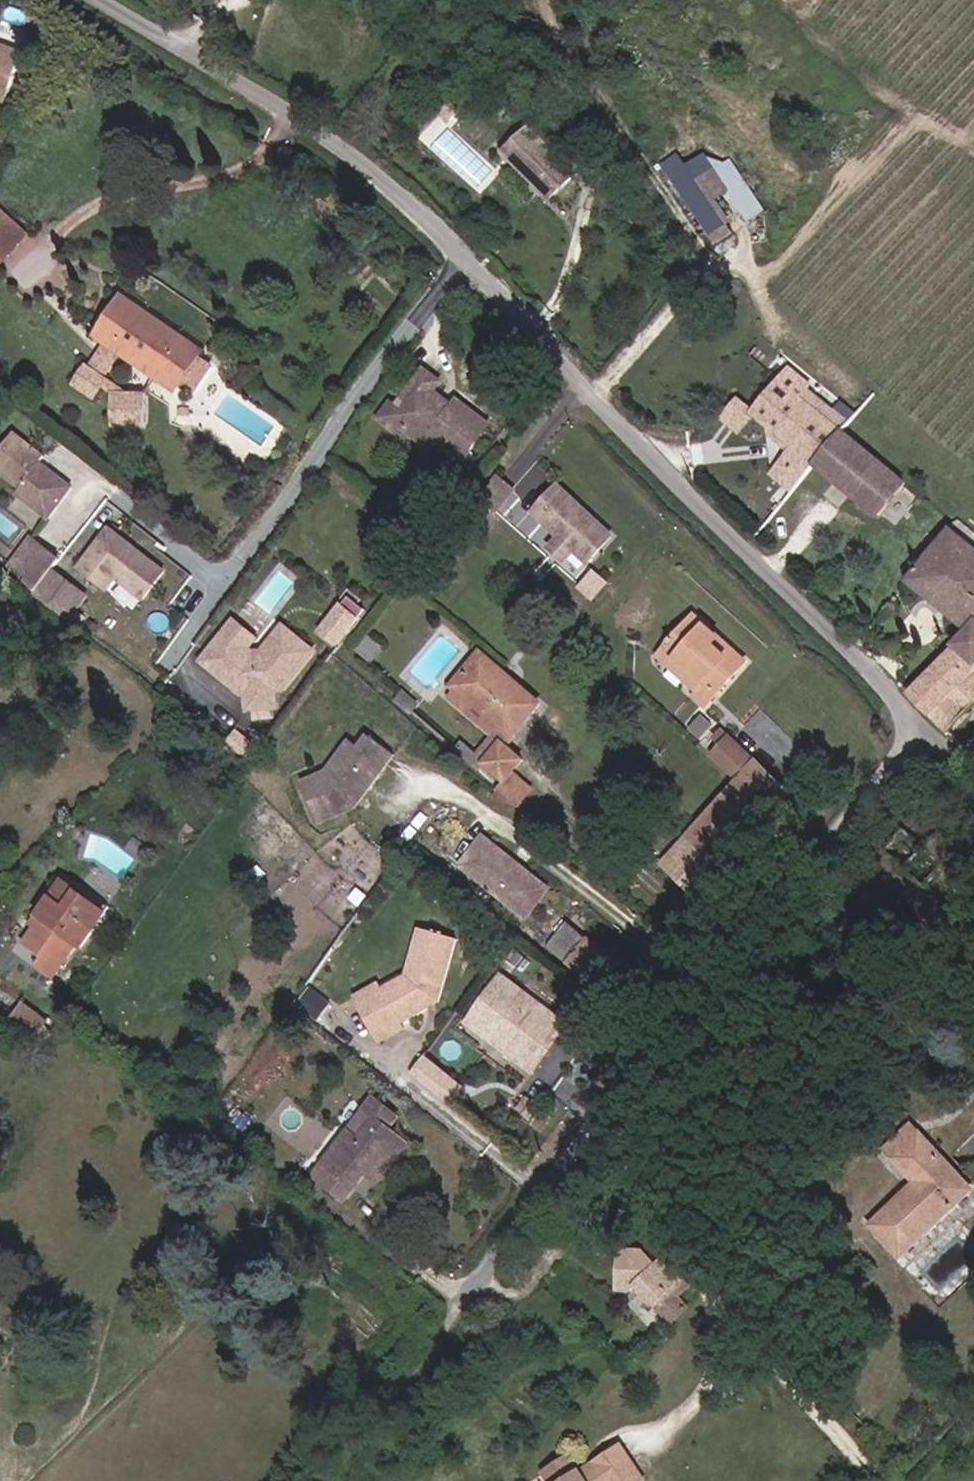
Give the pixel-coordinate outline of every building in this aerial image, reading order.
[(18,49),(0,43),(0,97),(2,98),(18,49)] [(528,115),(518,126),(557,164),(567,153),(528,115)] [(557,164),(518,126),(495,149),(542,195),(564,171),(557,164)] [(723,219),(684,163),(665,177),(704,233),(723,219)] [(8,216),(30,231),(48,207),(25,190),(8,216)] [(30,231),(8,216),(4,222),(0,217),(0,266),(21,245),(30,231)] [(127,315),(133,305),(115,293),(85,335),(168,392),(172,386),(193,356),(196,351),(175,336),(170,344),(127,315)] [(170,344),(175,336),(165,329),(133,305),(127,315),(170,344)] [(117,393),(94,377),(111,353),(100,346),(91,358),(87,355),(80,366),(75,363),(61,383),(84,399),(93,386),(101,392),(99,426),(133,428),(135,393),(117,393)] [(193,356),(172,386),(189,400),(211,367),(193,356)] [(500,413),(468,390),(461,399),(457,396),(456,390),(443,381),(449,371),(434,360),(407,398),(406,399),(409,414),(410,415),(438,436),(443,429),(473,450),(500,413)] [(875,521),(903,486),(835,430),(842,421),(803,388),(807,384),(785,366),(746,413),(787,447),(764,476),(784,492),(807,465),(875,521)] [(409,414),(406,399),(407,398),(401,393),(389,410),(405,421),(410,415),(409,414)] [(40,465),(44,458),(16,436),(0,455),(0,475),(19,490),(15,496),(47,521),(71,490),(40,465)] [(500,497),(520,478),(507,465),(488,484),(500,497)] [(616,528),(565,476),(540,501),(564,527),(578,540),(591,554),(616,528)] [(578,540),(564,527),(554,537),(567,551),(578,540)] [(163,575),(138,555),(133,556),(130,553),(129,548),(109,531),(78,570),(105,592),(115,580),(142,602),(163,575)] [(905,585),(963,632),(973,618),(973,551),(949,531),(905,585)] [(39,546),(32,540),(7,571),(15,577),(39,546)] [(60,563),(39,546),(15,577),(36,593),(51,574),(60,563)] [(65,623),(84,599),(51,574),(36,593),(32,597),(65,623)] [(350,592),(320,629),(340,646),(370,609),(350,592)] [(693,641),(700,633),(689,622),(681,630),(693,641)] [(251,642),(231,625),(223,634),(244,651),(251,642)] [(279,694),(311,656),(281,630),(259,656),(250,656),(223,634),(198,665),(227,689),(235,686),(240,690),(245,690),(247,712),(272,710),(271,695),(274,690),(279,694)] [(719,664),(706,652),(693,641),(681,630),(655,656),(693,693),(694,691),(706,702),(732,675),(719,664)] [(700,633),(693,641),(706,652),(712,645),(700,633)] [(360,650),(371,659),(380,648),(369,639),(360,650)] [(725,658),(712,645),(706,652),(719,664),(725,658)] [(955,650),(909,698),(930,719),(973,669),(955,650)] [(540,700),(482,653),(453,686),(512,734),(540,700)] [(693,693),(655,656),(648,663),(685,701),(693,693)] [(719,664),(732,675),(737,670),(725,658),(719,664)] [(973,669),(930,719),(945,736),(973,705),(973,669)] [(499,751),(512,734),(453,686),(450,692),(468,707),(461,717),(488,741),(499,751)] [(250,750),(234,737),(224,749),(240,762),(250,750)] [(475,779),(484,768),(488,763),(478,754),(461,740),(447,756),(462,769),(475,779)] [(347,814),(353,805),(349,802),(354,796),(361,796),(387,760),(362,741),(353,753),(352,754),(356,757),(350,765),(339,770),(330,763),(320,777),(295,787),(311,827),(347,814)] [(488,741),(478,754),(488,763),(484,768),(506,787),(524,763),(503,746),(499,751),(488,741)] [(350,765),(356,757),(352,754),(353,753),(343,746),(330,763),(339,770),(350,765)] [(250,770),(259,757),(250,750),(240,762),(250,770)] [(529,766),(524,763),(506,787),(497,798),(517,814),(534,790),(520,778),(529,766)] [(766,802),(735,777),(719,796),(748,821),(668,915),(697,938),(723,908),(738,921),(754,903),(738,890),(795,822),(768,800),(766,802)] [(882,853),(903,871),(924,846),(903,828),(882,853)] [(547,890),(480,837),(466,855),(478,865),(469,876),(524,919),(547,890)] [(469,876),(478,865),(466,855),(456,867),(469,876)] [(71,895),(74,898),(97,916),(102,909),(75,889),(71,895)] [(97,916),(74,898),(61,914),(48,904),(36,918),(45,925),(38,932),(33,929),(31,932),(21,944),(37,957),(33,964),(46,974),(69,942),(76,947),(94,921),(97,916)] [(534,925),(555,942),(549,949),(593,984),(615,957),(593,938),(590,941),(548,907),(534,925)] [(25,927),(31,932),(33,929),(38,932),(45,925),(36,918),(34,916),(25,927)] [(399,1022),(437,1001),(455,939),(418,928),(404,976),(380,989),(379,990),(382,996),(358,1010),(376,1042),(402,1028),(399,1022)] [(536,1020),(509,1000),(517,990),(499,976),(463,1022),(481,1036),(489,1026),(516,1047),(509,1057),(527,1072),(563,1025),(544,1011),(537,1021),(536,1020)] [(358,1010),(382,996),(379,990),(380,989),(377,983),(351,998),(358,1010)] [(43,1028),(23,1012),(9,1028),(30,1044),(43,1028)] [(448,1079),(418,1055),(406,1072),(443,1102),(452,1090),(444,1084),(448,1079)] [(456,1085),(448,1079),(444,1084),(452,1090),(456,1085)] [(375,1177),(406,1138),(387,1122),(398,1109),(373,1089),(363,1101),(375,1110),(357,1132),(348,1124),(310,1170),(321,1179),(330,1168),(349,1183),(362,1167),(375,1177)] [(922,1142),(913,1133),(888,1159),(913,1189),(872,1229),(899,1255),(967,1190),(922,1142)] [(349,1183),(330,1168),(321,1179),(340,1194),(349,1183)] [(635,1285),(654,1267),(640,1252),(618,1251),(616,1289),(631,1290),(635,1285)] [(670,1288),(678,1298),(688,1288),(662,1259),(654,1267),(635,1285),(653,1305),(670,1288)] [(670,1288),(653,1305),(672,1323),(677,1317),(687,1308),(678,1298),(670,1288)] [(636,1469),(624,1457),(602,1476),(606,1480),(623,1480),(636,1469)] [(636,1469),(623,1480),(646,1480),(636,1469)]
